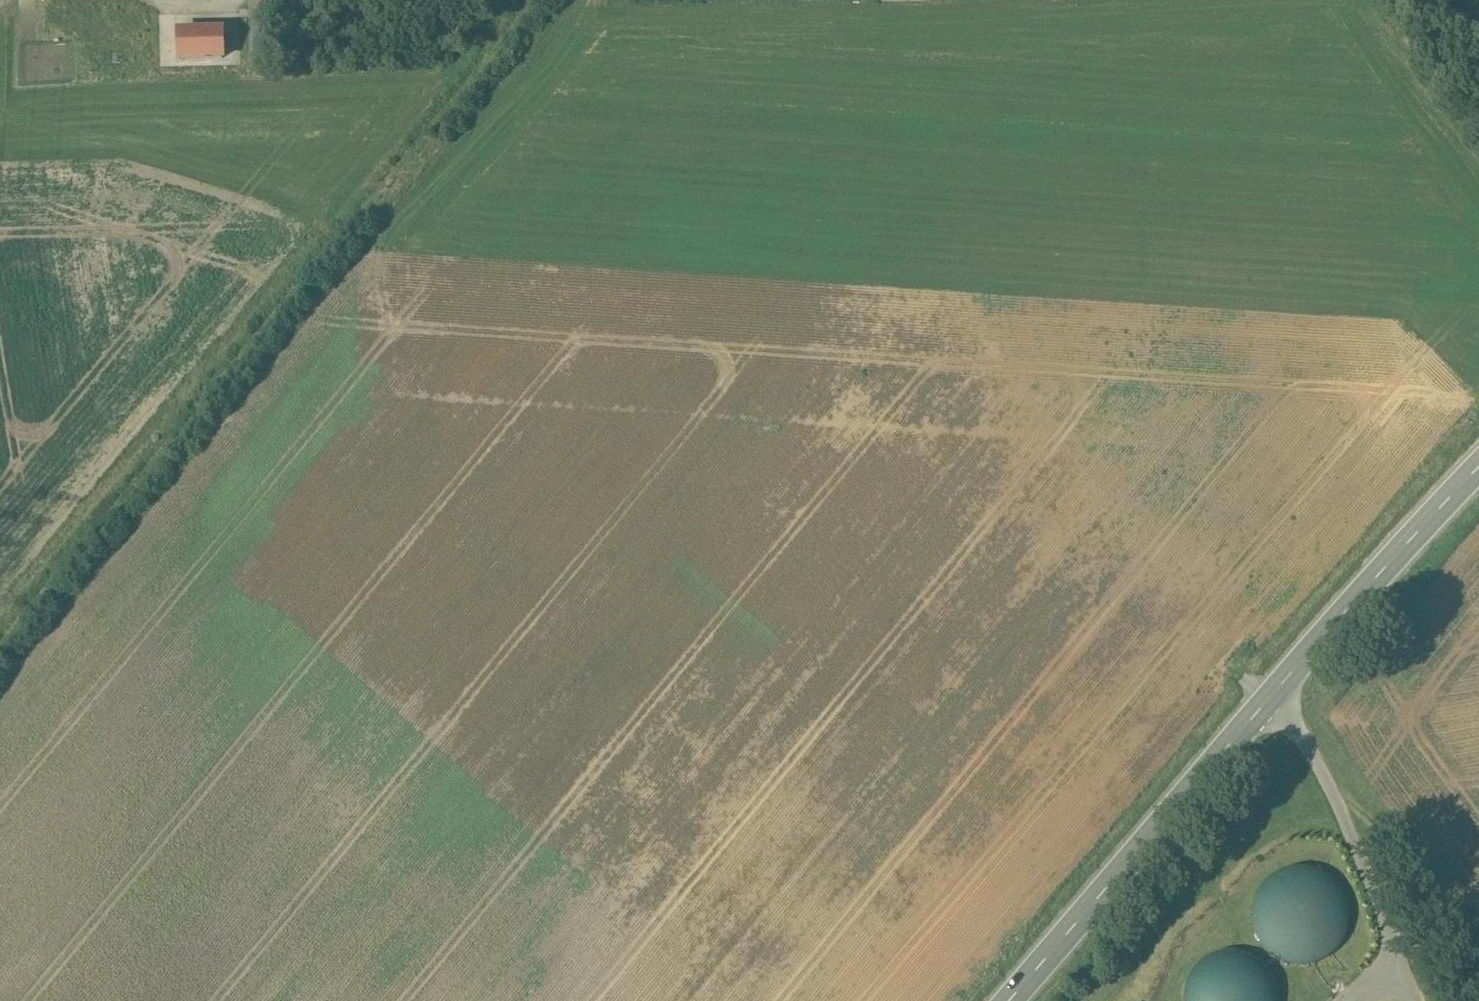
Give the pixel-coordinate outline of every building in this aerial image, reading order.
[(225,29),(176,31),(177,62),(226,61),(225,29)] [(1256,933),(1263,946),(1272,955),(1283,961),(1294,964),(1307,964),(1318,961),(1329,956),(1339,947),(1346,935),(1350,922),(1350,908),(1346,895),(1339,884),(1327,874),(1313,868),(1298,867),(1283,870),(1270,878),(1260,889),(1254,903),(1252,918),(1256,933)] [(1279,998),(1277,984),(1271,972),(1262,962),(1250,955),(1237,951),(1224,951),(1211,955),(1200,962),(1191,972),(1186,985),(1184,998),(1184,1000),(1278,1000),(1279,998)]
